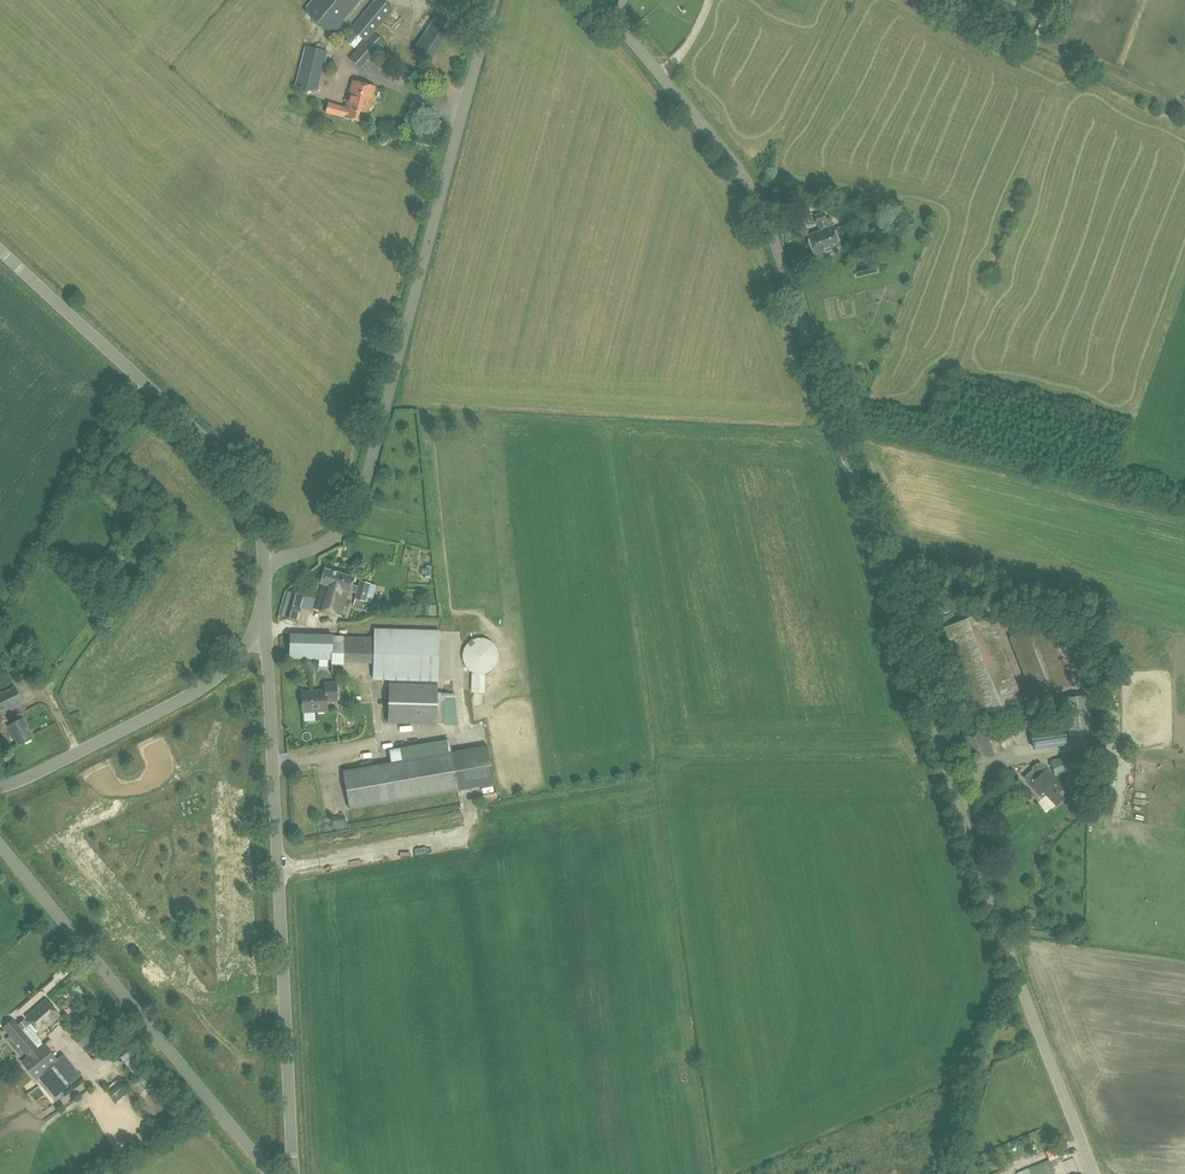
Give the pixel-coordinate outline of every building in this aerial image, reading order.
[(304,10),(333,33),(361,0),(312,0),(304,10)] [(370,56),(372,59),(387,43),(374,33),(383,22),(394,9),(383,0),(373,0),(350,28),(353,31),(362,38),(356,45),(358,47),(348,58),(359,67),(370,56)] [(411,2),(396,19),(402,24),(417,8),(411,2)] [(1034,34),(1041,37),(1045,37),(1054,15),(1044,11),(1034,34)] [(452,27),(435,16),(412,51),(428,62),(452,27)] [(295,85),(318,91),(328,50),(305,45),(295,85)] [(348,95),(346,107),(328,102),(326,112),(343,117),(366,123),(373,95),(376,85),(352,79),(348,95)] [(825,219),(823,212),(814,215),(817,222),(825,219)] [(807,236),(813,254),(824,251),(824,252),(840,247),(833,225),(824,228),(821,229),(822,231),(807,236)] [(874,262),(866,264),(868,273),(876,271),(874,262)] [(114,440),(124,429),(117,422),(107,433),(114,440)] [(357,592),(355,598),(353,604),(363,607),(365,601),(371,603),(376,585),(370,583),(360,580),(358,586),(352,584),(354,576),(325,568),(321,583),(322,583),(315,609),(342,616),(349,590),(350,591),(350,590),(357,592)] [(281,615),(297,620),(304,594),(289,590),(281,615)] [(436,605),(426,605),(426,615),(436,615),(436,605)] [(943,627),(978,718),(1023,701),(987,609),(943,627)] [(1030,628),(1032,627),(1035,613),(1022,610),(1018,625),(1030,628)] [(1051,636),(1089,645),(1093,629),(1054,620),(1051,636)] [(1032,627),(1030,628),(1008,637),(1032,697),(1067,683),(1044,622),(1032,627)] [(370,636),(290,634),(290,636),(290,658),(331,659),(331,660),(373,661),(373,679),(389,679),(388,722),(437,723),(438,722),(444,722),(444,723),(457,724),(455,699),(437,699),(439,630),(375,628),(375,635),(370,635),(370,636)] [(485,673),(485,672),(486,672),(487,672),(488,671),(489,671),(490,670),(491,670),(491,669),(492,669),(493,668),(493,667),(494,667),(494,666),(495,666),(495,665),(495,664),(496,664),(496,663),(497,662),(497,661),(497,660),(498,659),(498,658),(498,657),(498,656),(498,655),(498,654),(498,653),(498,652),(497,651),(497,650),(497,649),(496,649),(496,648),(496,647),(495,647),(495,646),(494,645),(494,644),(493,644),(493,643),(492,643),(492,642),(491,642),(491,641),(490,641),(489,640),(488,640),(487,639),(486,639),(485,639),(485,638),(484,638),(483,638),(482,638),(481,638),(480,638),(479,638),(478,638),(477,638),(476,638),(475,639),(474,639),(473,639),(473,640),(472,640),(471,640),(471,641),(470,641),(469,642),(468,643),(467,643),(467,644),(466,645),(466,646),(465,646),(465,647),(464,648),(464,649),(464,650),(463,650),(463,651),(463,652),(463,653),(463,654),(463,655),(463,656),(463,657),(463,658),(463,659),(463,660),(463,661),(464,661),(464,662),(464,663),(465,664),(465,665),(466,665),(466,666),(467,667),(467,668),(468,668),(468,669),(469,669),(470,670),(471,670),(471,671),(472,671),(473,672),(474,672),(475,672),(476,673),(477,673),(478,673),(479,673),(480,673),(481,673),(482,673),(483,673),(484,673),(485,673)] [(311,670),(316,666),(311,659),(305,663),(311,670)] [(325,688),(325,690),(302,690),(303,711),(327,711),(326,702),(337,702),(337,688),(337,682),(325,682),(325,688)] [(3,711),(15,705),(23,701),(14,685),(0,693),(0,712),(3,711)] [(1062,697),(1068,742),(1094,739),(1087,693),(1062,697)] [(6,719),(6,720),(7,721),(9,725),(19,743),(32,736),(22,718),(19,713),(7,719),(6,719)] [(1102,743),(1113,743),(1113,718),(1102,718),(1102,743)] [(1029,723),(1033,749),(1067,745),(1063,719),(1029,723)] [(448,739),(388,750),(390,762),(342,771),(349,809),(457,790),(494,784),(487,745),(450,752),(448,739)] [(1050,761),(1055,776),(1080,767),(1074,752),(1050,761)] [(1033,769),(1024,778),(1042,798),(1046,795),(1056,805),(1069,793),(1040,763),(1038,765),(1036,763),(1032,767),(1033,769)] [(1011,783),(1019,776),(1012,768),(1004,776),(1011,783)] [(344,816),(332,818),(333,825),(345,823),(344,816)] [(46,998),(26,1016),(40,1032),(60,1015),(46,998)] [(83,1048),(104,1031),(103,1029),(94,1018),(72,1035),(82,1048),(83,1048)] [(29,1024),(25,1020),(18,1025),(13,1019),(3,1026),(11,1036),(25,1052),(29,1057),(22,1063),(36,1081),(41,1077),(52,1091),(56,1096),(81,1075),(65,1055),(58,1060),(44,1044),(38,1049),(35,1044),(22,1030),(29,1024)] [(110,1093),(116,1102),(128,1092),(122,1084),(110,1093)] [(1046,1151),(1049,1160),(1061,1155),(1057,1146),(1046,1151)] [(1049,1159),(1016,1171),(1017,1173),(1014,1173),(1054,1173),(1049,1159)]
